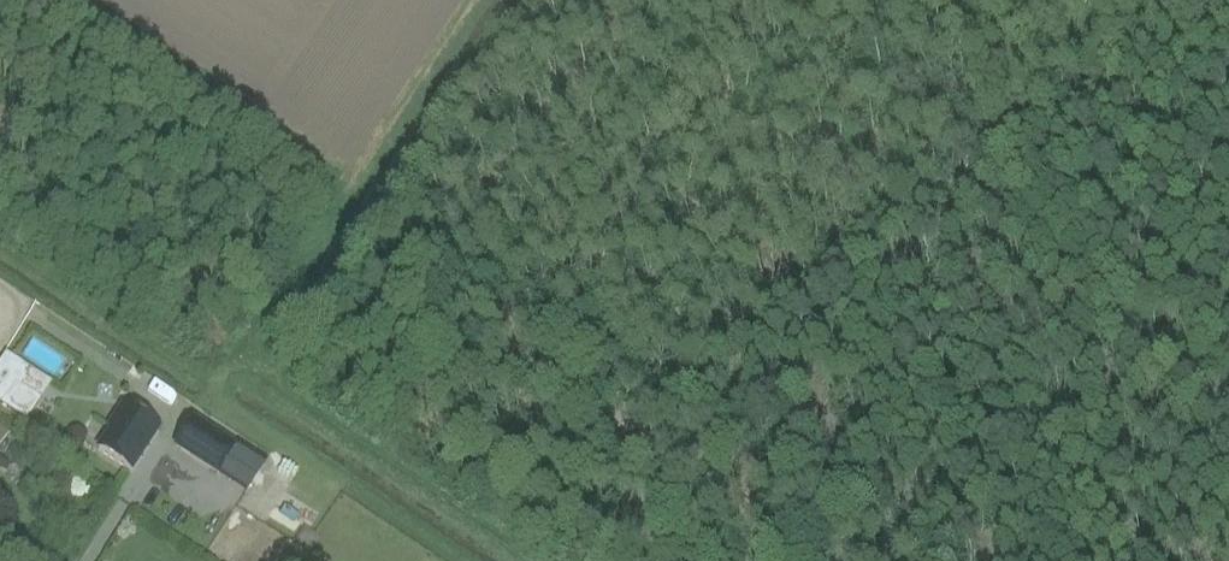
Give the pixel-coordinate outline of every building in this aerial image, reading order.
[(6,356),(0,365),(0,403),(27,420),(39,401),(16,386),(27,369),(6,356)] [(130,472),(159,427),(122,403),(107,425),(108,430),(96,449),(130,472)] [(217,477),(235,450),(192,420),(174,448),(217,477)]
